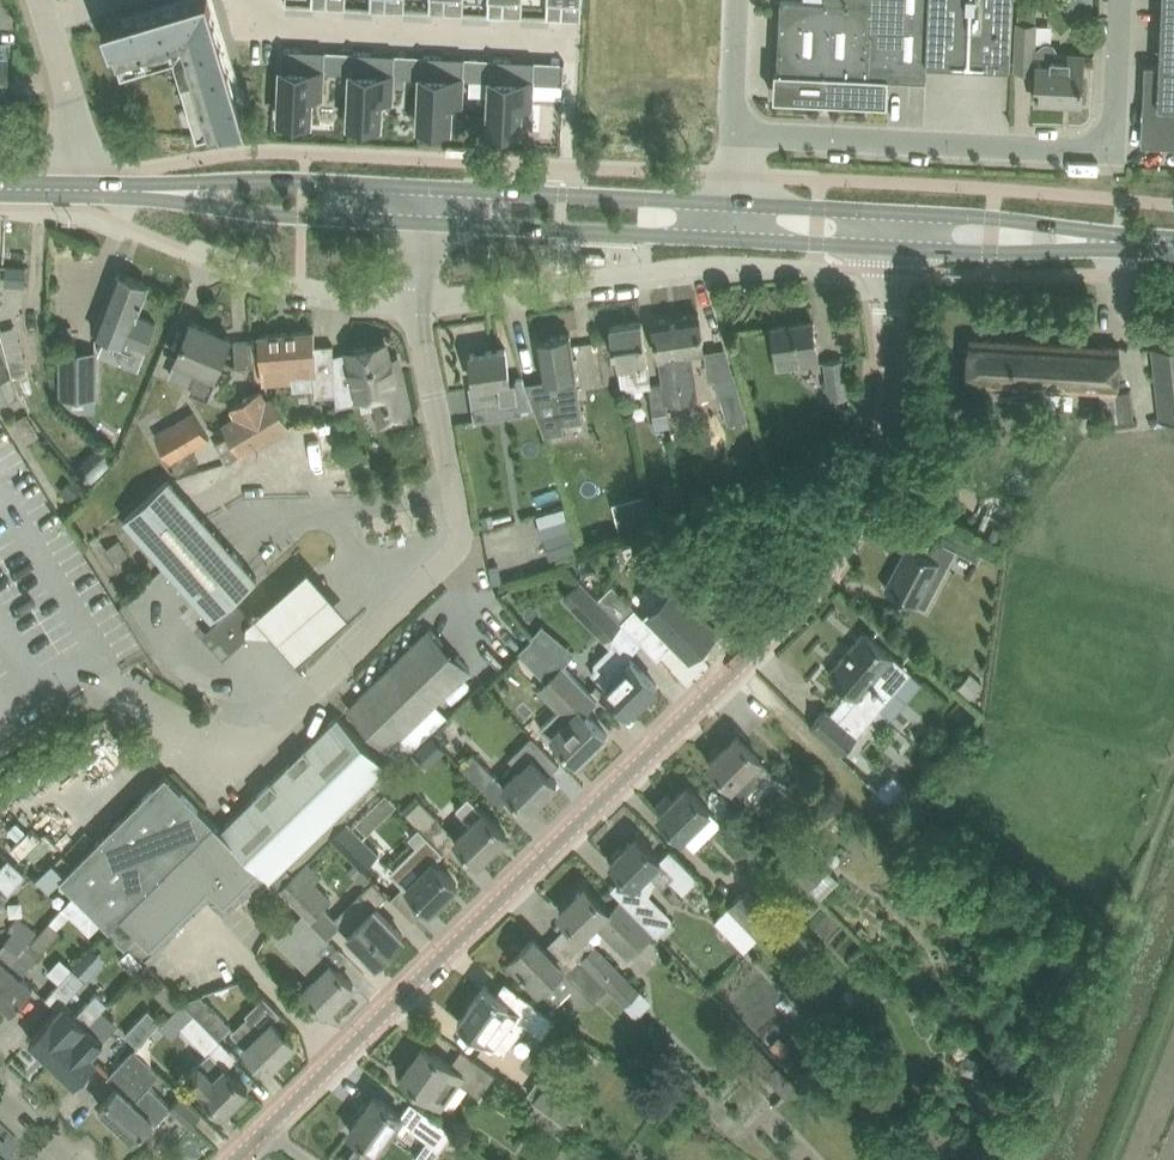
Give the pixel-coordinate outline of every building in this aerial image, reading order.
[(103,25),(118,74),(175,57),(198,135),(199,139),(212,135),(247,125),(210,0),(187,0),(103,25)] [(371,8),(387,9),(387,8),(387,0),(371,0),(371,8)] [(430,11),(446,12),(446,11),(446,0),(430,0),(430,11)] [(488,14),(504,15),(505,14),(505,0),(489,0),(488,14)] [(547,17),(563,18),(563,17),(564,0),(548,0),(547,17)] [(774,100),(888,105),(890,74),(927,76),(928,59),(927,59),(930,0),(781,0),(781,5),(778,71),(776,71),(774,100)] [(927,59),(928,59),(1011,63),(1012,39),(1014,4),(1014,0),(930,0),(927,59)] [(1072,8),(1093,9),(1093,0),(1072,0),(1072,8)] [(1160,66),(1173,66),(1173,0),(1163,0),(1160,63),(1160,66)] [(1018,9),(1017,40),(1036,40),(1037,9),(1030,9),(1018,9)] [(1036,47),(1035,62),(1038,62),(1037,76),(1036,99),(1059,101),(1060,99),(1071,99),(1071,101),(1082,102),(1084,54),(1069,53),(1069,56),(1059,53),(1058,50),(1057,47),(1054,45),(1051,44),(1048,43),(1045,44),(1042,46),(1040,48),(1036,47)] [(283,49),(280,118),(292,119),(292,123),(311,124),(313,95),(324,96),(326,55),(304,54),(304,50),(283,49)] [(353,52),(350,121),(362,122),(361,126),(381,127),(382,98),(394,99),(396,58),(374,57),(374,53),(353,52)] [(423,55),(419,125),(432,125),(431,129),(451,130),(452,101),(464,102),(465,61),(444,60),(444,56),(423,55)] [(492,58),(489,128),(501,128),(501,133),(521,133),(522,105),(533,105),(535,64),(514,63),(514,59),(492,58)] [(1143,143),(1173,144),(1173,66),(1160,66),(1160,63),(1145,63),(1145,65),(1146,65),(1143,143)] [(104,307),(95,329),(106,334),(127,342),(127,341),(146,348),(156,322),(137,314),(140,306),(149,284),(118,272),(109,294),(104,307)] [(699,313),(654,320),(658,343),(660,357),(660,356),(664,382),(663,383),(666,400),(699,395),(691,352),(705,349),(703,336),(699,313)] [(192,320),(183,343),(177,357),(200,367),(190,390),(208,398),(218,373),(216,372),(231,337),(192,320)] [(772,326),(775,350),(777,365),(797,363),(797,366),(820,363),(814,320),(772,326)] [(611,326),(614,348),(616,348),(619,364),(634,362),(637,382),(651,379),(648,360),(649,360),(643,321),(611,326)] [(15,325),(0,330),(13,373),(14,373),(28,368),(15,325)] [(315,329),(259,334),(261,358),(263,383),(292,380),(292,374),(315,372),(316,396),(337,394),(336,386),(334,359),(335,359),(333,344),(316,345),(315,329)] [(544,380),(526,382),(535,406),(544,432),(545,434),(564,432),(563,422),(583,419),(579,392),(576,375),(577,375),(574,356),(570,333),(538,337),(541,361),(544,380)] [(970,380),(994,381),(1117,389),(1119,346),(972,337),(970,380)] [(252,339),(235,341),(237,364),(254,362),(252,339)] [(357,381),(336,386),(337,394),(337,404),(361,399),(360,394),(375,391),(383,423),(387,422),(411,417),(401,373),(393,374),(385,342),(350,350),(355,373),(357,381)] [(1155,369),(1161,419),(1173,418),(1173,343),(1153,345),(1155,369)] [(476,383),(470,384),(475,421),(477,421),(474,402),(502,398),(518,396),(520,408),(535,406),(526,382),(524,376),(517,377),(511,378),(510,371),(506,347),(471,353),(476,383)] [(18,394),(0,349),(0,402),(18,394)] [(60,350),(60,395),(69,395),(69,408),(95,408),(96,351),(60,350)] [(830,399),(849,396),(843,358),(825,361),(830,399)] [(735,372),(716,378),(728,422),(747,417),(735,372)] [(663,383),(650,385),(656,427),(670,425),(666,400),(663,383)] [(232,405),(238,416),(267,399),(261,388),(232,405)] [(1130,388),(1118,390),(1121,418),(1133,416),(1130,388)] [(238,416),(223,424),(229,434),(240,454),(290,424),(273,395),(267,399),(238,416)] [(155,433),(167,454),(178,472),(199,460),(191,448),(209,437),(194,411),(155,433)] [(15,421),(27,442),(38,436),(26,415),(15,421)] [(240,454),(229,434),(216,442),(227,461),(240,454)] [(91,484),(112,463),(97,448),(76,469),(91,484)] [(169,478),(142,501),(125,517),(213,617),(258,577),(169,478)] [(728,491),(725,498),(731,505),(739,503),(742,496),(736,489),(728,491)] [(637,498),(637,495),(614,500),(622,531),(654,523),(647,496),(637,498)] [(564,505),(537,514),(541,525),(568,516),(564,505)] [(886,587),(907,598),(918,603),(940,562),(948,566),(958,549),(920,529),(912,545),(908,543),(886,587)] [(350,614),(309,568),(259,615),(250,619),(250,631),(273,631),(300,660),(350,614)] [(649,583),(662,594),(674,580),(662,569),(649,583)] [(612,583),(598,596),(622,621),(642,641),(656,628),(612,583)] [(666,626),(674,634),(691,651),(717,625),(692,600),(692,601),(677,584),(664,596),(680,612),(666,626)] [(577,603),(584,610),(608,634),(622,621),(598,596),(597,597),(590,590),(577,603)] [(238,604),(205,633),(224,654),(250,631),(250,619),(238,604)] [(348,708),(365,725),(399,760),(447,714),(436,703),(471,669),(447,645),(430,628),(348,708)] [(829,673),(848,688),(849,690),(830,712),(826,708),(811,725),(843,752),(858,735),(880,709),(867,698),(882,680),(895,691),(912,671),(865,631),(829,673)] [(591,671),(605,685),(630,711),(657,684),(619,645),(591,671)] [(564,664),(545,682),(565,703),(541,727),(551,738),(554,735),(579,761),(582,758),(588,759),(596,752),(594,746),(607,733),(585,710),(597,698),(564,664)] [(958,687),(971,698),(984,683),(971,672),(958,687)] [(288,763),(338,814),(388,765),(338,714),(304,747),(305,748),(290,762),(288,763)] [(710,762),(727,778),(734,786),(734,785),(745,796),(771,769),(761,758),(762,758),(737,734),(710,762)] [(504,785),(512,793),(529,810),(558,782),(549,773),(560,763),(532,735),(511,756),(522,767),(504,785)] [(472,750),(460,763),(482,786),(495,774),(472,750)] [(338,814),(288,763),(221,827),(253,860),(265,873),(271,878),(338,814)] [(127,942),(139,930),(156,947),(208,896),(225,912),(265,873),(253,860),(221,827),(166,772),(61,877),(77,892),(105,920),(127,942)] [(894,773),(877,790),(890,802),(906,785),(894,773)] [(659,813),(676,829),(694,848),(722,820),(687,785),(659,813)] [(456,838),(461,844),(478,861),(506,833),(484,810),(484,811),(468,795),(457,807),(472,822),(456,838)] [(420,799),(407,812),(430,836),(444,823),(420,799)] [(362,868),(379,851),(348,820),(330,836),(362,868)] [(613,853),(614,858),(611,860),(636,885),(649,871),(663,886),(670,879),(684,893),(699,877),(670,848),(660,858),(637,834),(624,848),(619,847),(613,853)] [(394,871),(414,891),(431,908),(457,882),(435,860),(444,850),(430,837),(430,836),(394,871)] [(797,836),(779,855),(810,886),(829,867),(797,836)] [(27,872),(9,857),(0,867),(0,903),(27,872)] [(296,874),(281,888),(304,912),(328,937),(340,925),(359,944),(376,961),(403,935),(375,906),(387,894),(372,879),(367,884),(333,917),(323,906),(325,904),(331,898),(314,882),(320,875),(307,863),(296,874)] [(560,911),(577,928),(584,935),(596,922),(612,938),(625,926),(642,942),(629,955),(630,956),(655,931),(633,910),(621,897),(609,909),(586,885),(560,911)] [(748,886),(729,905),(758,935),(778,916),(748,886)] [(77,892),(63,905),(72,914),(91,933),(105,920),(77,892)] [(647,896),(633,910),(655,931),(657,933),(672,920),(647,896)] [(758,935),(729,905),(714,920),(744,948),(758,935)] [(284,931),(277,938),(315,978),(305,988),(327,1010),(354,983),(337,966),(332,961),(332,962),(318,948),(328,937),(304,912),(284,931)] [(41,933),(40,933),(17,916),(8,926),(13,929),(0,945),(0,976),(41,933)] [(0,976),(0,999),(12,1009),(33,985),(22,975),(61,931),(50,921),(40,933),(41,933),(0,976)] [(511,959),(528,976),(555,1003),(572,987),(589,1003),(608,986),(581,958),(568,971),(563,965),(534,936),(511,959)] [(330,957),(351,976),(358,969),(336,949),(330,957)] [(74,967),(47,997),(59,1009),(87,979),(74,967)] [(478,1041),(493,1051),(496,1047),(502,1052),(524,1022),(543,1035),(556,1016),(506,980),(497,992),(486,984),(459,1021),(482,1037),(478,1041)] [(156,993),(171,1009),(181,999),(165,984),(156,993)] [(53,1015),(47,1021),(30,1038),(53,1060),(104,1007),(103,1007),(108,1001),(97,990),(63,1025),(53,1015)] [(182,1000),(195,1013),(220,1037),(232,1025),(200,994),(182,1000)] [(104,1007),(53,1060),(76,1082),(98,1059),(92,1052),(119,1022),(104,1007)] [(137,1042),(160,1018),(148,1007),(125,1031),(137,1042)] [(246,1046),(268,1068),(295,1041),(281,1027),(289,1020),(281,1012),(263,1029),(249,1015),(232,1031),(246,1046)] [(220,1037),(195,1013),(181,1026),(208,1053),(187,1074),(224,1112),(248,1087),(226,1065),(211,1050),(222,1040),(220,1037)] [(744,1055),(787,1095),(799,1082),(756,1041),(744,1055)] [(402,1075),(421,1089),(442,1105),(460,1080),(480,1095),(496,1073),(462,1049),(451,1064),(424,1044),(402,1075)] [(118,1086),(100,1105),(135,1138),(153,1119),(156,1122),(171,1106),(189,1124),(202,1111),(183,1093),(171,1105),(150,1084),(161,1073),(134,1048),(124,1058),(108,1076),(118,1086)] [(530,1091),(527,1095),(550,1112),(559,1118),(572,1100),(568,1097),(541,1077),(530,1091)] [(378,1149),(392,1130),(403,1114),(376,1094),(350,1129),(378,1149)] [(405,1110),(412,1114),(406,1123),(428,1139),(415,1156),(421,1159),(432,1159),(441,1148),(453,1130),(424,1109),(412,1101),(405,1110)]
